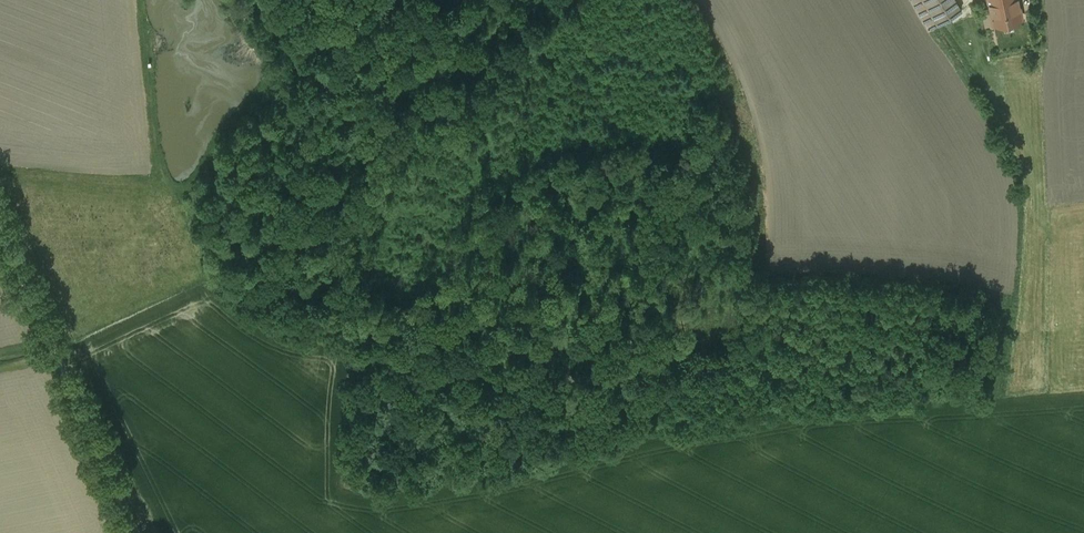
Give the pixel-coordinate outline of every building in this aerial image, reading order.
[(928,28),(938,23),(961,9),(956,0),(911,0),(928,28)] [(993,23),(1021,17),(1018,0),(989,0),(993,23)]
